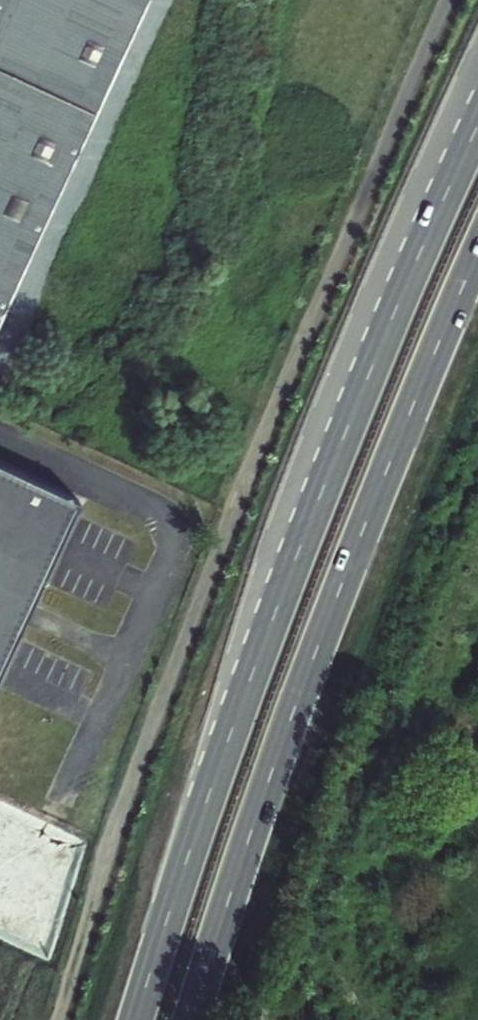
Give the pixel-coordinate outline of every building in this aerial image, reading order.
[(150,0),(0,0),(0,338),(150,0)] [(77,501),(0,466),(0,669),(77,501)]
